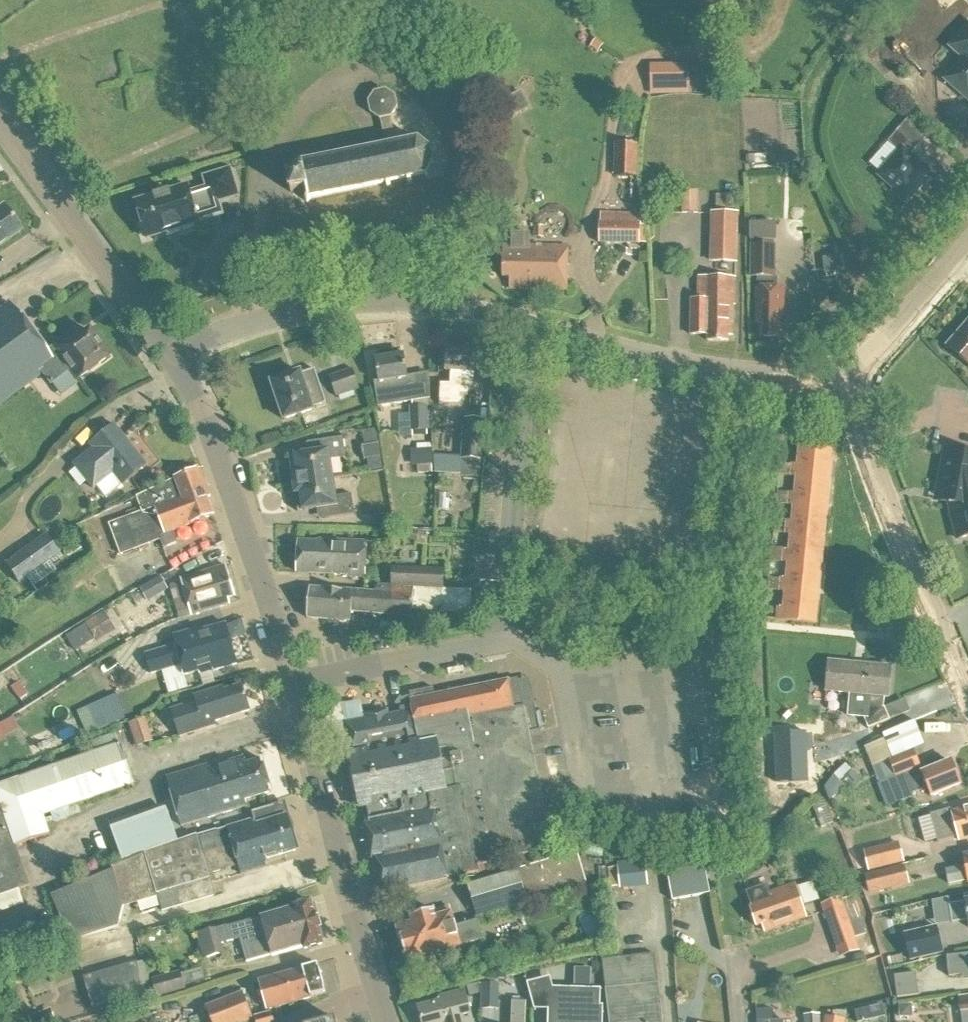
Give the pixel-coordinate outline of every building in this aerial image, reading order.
[(949,47),(963,59),(945,80),(967,101),(967,25),(949,47)] [(667,84),(689,87),(692,64),(670,61),(667,84)] [(304,173),(288,176),(291,193),(307,190),(308,195),(304,201),(307,203),(311,197),(386,182),(387,187),(391,187),(390,181),(407,178),(408,183),(412,183),(411,177),(424,174),(429,178),(430,176),(426,173),(431,163),(433,164),(435,162),(431,161),(429,151),(432,149),(429,147),(427,148),(420,143),(420,139),(417,139),(417,142),(404,144),(403,140),(399,141),(400,145),(396,146),(391,118),(398,108),(396,97),(386,90),(376,92),(369,102),(371,113),(381,120),(387,147),(305,164),(300,160),(298,164),(302,167),(304,173)] [(877,176),(893,190),(891,192),(905,204),(917,190),(916,189),(930,172),(910,156),(919,146),(899,129),(887,143),(898,152),(877,176)] [(618,178),(639,178),(640,145),(619,145),(618,178)] [(193,228),(192,226),(226,216),(222,203),(240,198),(232,168),(201,176),(204,187),(188,192),(187,187),(135,203),(142,225),(138,226),(142,236),(145,235),(146,239),(181,228),(182,231),(193,228)] [(700,192),(685,192),(686,214),(700,214),(700,192)] [(21,231),(2,206),(0,207),(0,246),(21,231)] [(599,245),(639,246),(639,244),(646,244),(646,226),(639,226),(639,214),(600,213),(600,223),(599,223),(599,245)] [(737,264),(738,214),(711,213),(710,264),(737,264)] [(534,226),(533,237),(543,238),(544,227),(534,226)] [(757,324),(762,324),(762,337),(780,337),(781,316),(786,317),(786,287),(777,287),(778,245),(754,244),(753,277),(760,277),(759,287),(758,287),(757,324)] [(502,279),(509,279),(508,290),(527,290),(527,286),(539,286),(539,291),(566,291),(567,247),(503,246),(502,279)] [(690,300),(689,335),(707,335),(707,342),(727,342),(727,336),(731,336),(732,305),(734,305),(734,278),(698,278),(698,300),(690,300)] [(41,374),(49,384),(67,371),(75,381),(107,358),(87,331),(77,338),(73,333),(44,354),(7,303),(0,308),(0,404),(41,374)] [(947,347),(967,365),(967,322),(947,347)] [(455,372),(455,383),(474,384),(476,350),(446,349),(444,372),(455,372)] [(379,361),(375,361),(379,383),(374,383),(379,408),(417,402),(413,377),(408,378),(404,357),(390,359),(389,353),(378,354),(379,361)] [(336,398),(359,390),(352,369),(329,377),(336,398)] [(326,405),(315,372),(302,376),(300,373),(270,383),(284,421),(314,411),(313,409),(326,405)] [(413,408),(414,432),(431,432),(431,408),(413,408)] [(464,419),(460,460),(461,460),(460,477),(479,479),(481,462),(482,462),(486,421),(464,419)] [(89,446),(93,450),(73,466),(93,491),(113,475),(122,487),(148,466),(115,426),(89,446)] [(369,461),(371,473),(384,471),(378,433),(365,436),(367,448),(364,448),(366,462),(369,461)] [(314,442),(316,453),(290,457),(294,484),(333,479),(331,460),(346,458),(343,438),(314,442)] [(434,445),(419,446),(419,466),(435,466),(434,445)] [(791,477),(796,477),(829,481),(832,451),(799,447),(797,465),(792,465),(791,477)] [(938,493),(951,495),(949,504),(958,540),(967,538),(967,454),(946,450),(938,493)] [(137,498),(143,513),(109,525),(121,555),(161,540),(164,549),(177,544),(173,532),(213,517),(196,472),(178,479),(137,498)] [(788,506),(793,507),(827,510),(829,481),(796,477),(794,494),(789,493),(788,506)] [(333,479),(294,484),(298,512),(324,508),(325,519),(355,514),(352,495),(336,497),(333,479)] [(786,522),(785,534),(790,535),(824,538),(827,510),(793,507),(792,523),(786,522)] [(17,585),(58,556),(44,535),(3,564),(17,585)] [(783,551),(782,564),(787,564),(821,567),(824,538),(790,535),(788,551),(783,551)] [(299,542),(298,574),(348,575),(351,578),(366,578),(368,543),(320,540),(318,543),(299,542)] [(500,558),(477,556),(474,579),(498,582),(500,558)] [(196,576),(180,581),(191,616),(230,605),(228,599),(234,597),(225,564),(209,569),(208,566),(194,571),(196,576)] [(781,580),(780,592),(785,592),(818,595),(821,567),(787,564),(786,580),(781,580)] [(392,588),(444,591),(445,571),(393,568),(392,588)] [(147,601),(169,591),(163,577),(141,587),(147,601)] [(309,589),(306,619),(351,622),(352,614),(412,618),(412,615),(471,617),(472,594),(394,589),(394,588),(375,587),(375,594),(309,589)] [(778,608),(777,621),(816,625),(818,595),(785,592),(783,609),(778,608)] [(63,638),(73,654),(116,627),(106,611),(63,638)] [(176,647),(145,656),(150,675),(180,667),(183,677),(199,673),(200,676),(237,665),(226,625),(199,633),(198,631),(173,638),(176,647)] [(869,716),(863,718),(868,730),(890,721),(885,709),(884,709),(885,698),(889,698),(892,669),(829,663),(826,693),(870,697),(869,716)] [(362,809),(366,825),(362,826),(369,860),(373,859),(380,893),(447,880),(446,878),(478,872),(477,863),(551,848),(550,843),(561,841),(533,705),(524,699),(521,700),(517,679),(434,696),(432,688),(408,692),(409,696),(403,698),(396,707),(398,714),(387,716),(386,712),(365,716),(366,722),(346,726),(352,754),(348,754),(360,810),(362,809)] [(196,703),(172,711),(180,737),(206,729),(205,726),(250,712),(242,687),(225,692),(223,689),(194,698),(196,703)] [(102,728),(129,716),(119,692),(92,704),(102,728)] [(153,742),(146,719),(129,724),(136,747),(153,742)] [(797,739),(774,739),(774,763),(796,763),(797,739)] [(43,817),(133,785),(118,746),(0,788),(0,897),(30,887),(16,847),(49,835),(43,817)] [(931,798),(960,786),(950,762),(919,775),(916,768),(920,767),(915,753),(873,770),(879,785),(897,777),(897,778),(904,775),(912,794),(927,788),(931,798)] [(209,766),(166,779),(181,828),(246,808),(244,801),(272,793),(262,761),(246,765),(244,759),(210,769),(209,766)] [(952,813),(951,809),(930,814),(937,842),(957,837),(958,841),(967,838),(967,809),(952,813)] [(121,861),(177,842),(167,812),(111,831),(121,861)] [(208,875),(213,873),(239,866),(241,876),(264,869),(262,862),(296,852),(286,818),(256,827),(254,822),(196,839),(146,855),(111,868),(112,872),(52,897),(71,943),(118,928),(124,908),(158,898),(163,913),(215,897),(210,880),(208,875)] [(929,843),(908,847),(910,859),(931,855),(929,843)] [(466,885),(475,918),(526,903),(526,905),(587,887),(576,852),(466,885)] [(945,871),(948,884),(967,880),(967,855),(963,856),(965,867),(945,871)] [(619,889),(648,887),(646,864),(617,866),(617,868),(607,869),(608,888),(618,887),(619,889)] [(667,873),(672,902),(710,895),(705,866),(667,873)] [(905,867),(864,876),(869,896),(909,886),(905,867)] [(765,888),(746,895),(751,910),(749,911),(755,929),(761,927),(764,934),(805,919),(793,886),(768,895),(765,888)] [(964,896),(965,902),(949,904),(951,923),(967,921),(967,925),(967,895),(964,896)] [(821,906),(835,948),(856,941),(841,899),(821,906)] [(205,962),(226,956),(223,946),(241,941),(248,964),(304,948),(305,950),(323,945),(311,902),(293,908),(293,910),(198,937),(205,962)] [(404,919),(406,927),(397,929),(407,966),(451,954),(450,950),(483,942),(477,922),(455,928),(451,913),(435,917),(433,911),(404,919)] [(908,938),(913,962),(943,955),(937,931),(908,938)] [(601,961),(608,1021),(661,1021),(654,955),(601,961)] [(946,957),(948,977),(967,975),(967,955),(946,957)] [(85,981),(93,1010),(146,995),(138,966),(85,981)] [(305,1001),(327,995),(319,966),(259,982),(267,1011),(297,1003),(298,1006),(306,1004),(305,1001)] [(549,1011),(548,1021),(602,1021),(602,1007),(600,1007),(600,990),(552,987),(547,967),(524,973),(535,1010),(549,1011)] [(916,974),(894,977),(897,999),(919,996),(916,974)] [(188,992),(185,977),(153,984),(156,999),(188,992)] [(522,977),(508,978),(508,991),(523,991),(522,977)] [(483,985),(482,1010),(495,1010),(496,985),(483,985)] [(211,1021),(251,1021),(253,1021),(242,992),(205,1007),(211,1021)] [(417,1008),(421,1021),(472,1021),(468,1008),(464,992),(439,998),(440,1002),(417,1008)] [(959,998),(962,1021),(967,1021),(967,997),(959,998)] [(524,1003),(512,1003),(511,1021),(524,1021),(524,1003)] [(855,1012),(857,1021),(868,1021),(870,1021),(867,1009),(855,1012)] [(29,1019),(30,1021),(57,1021),(58,1021),(53,1010),(29,1019)]
